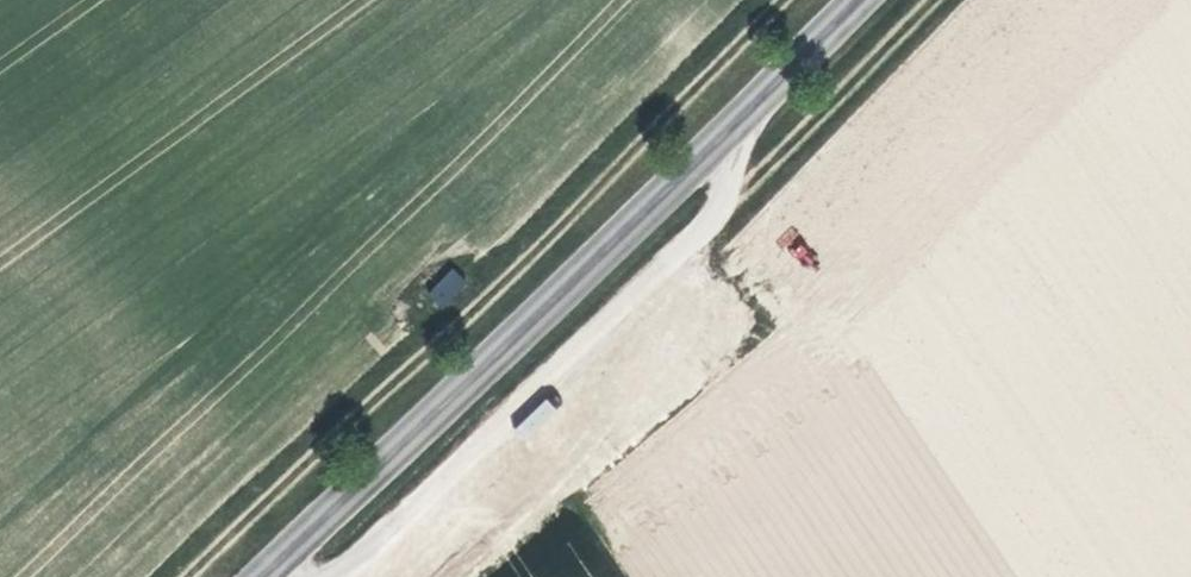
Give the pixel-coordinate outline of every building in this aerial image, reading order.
[(776,240),(805,266),(817,252),(788,226),(776,240)] [(425,287),(436,307),(468,289),(457,269),(425,287)]
